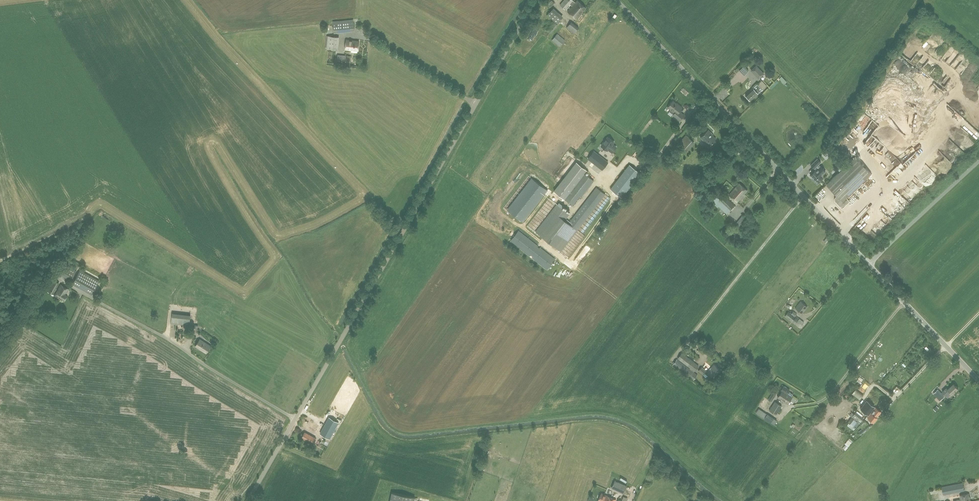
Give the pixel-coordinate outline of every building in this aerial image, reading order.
[(560,5),(565,9),(571,2),(573,4),(567,11),(576,19),(586,8),(577,0),(575,3),(572,0),(564,0),(560,5)] [(562,17),(552,8),(547,15),(557,23),(562,17)] [(353,19),(333,21),(334,32),(354,30),(353,19)] [(574,33),(579,27),(571,21),(567,27),(574,33)] [(547,30),(551,33),(557,25),(554,22),(547,30)] [(559,46),(565,40),(557,33),(552,40),(559,46)] [(339,37),(327,36),(325,48),(337,50),(339,37)] [(353,40),(346,39),(345,49),(358,51),(359,41),(355,40),(355,41),(353,41),(353,40)] [(338,55),(337,63),(350,64),(351,56),(338,55)] [(751,70),(759,78),(764,74),(756,66),(751,70)] [(973,79),(975,82),(971,86),(973,88),(971,90),(973,91),(978,85),(978,73),(973,79)] [(757,84),(745,95),(751,101),(762,89),(757,84)] [(668,107),(674,113),(673,115),(680,120),(684,115),(679,111),(682,107),(678,104),(678,105),(673,101),(668,107)] [(708,146),(716,139),(707,130),(700,137),(703,139),(702,140),(708,146)] [(686,152),(695,143),(686,134),(677,144),(686,152)] [(608,137),(601,146),(607,150),(608,149),(612,152),(616,147),(612,144),(614,142),(608,137)] [(920,137),(916,143),(920,147),(925,141),(920,137)] [(617,156),(613,163),(623,169),(630,156),(624,152),(620,157),(617,156)] [(595,158),(591,155),(588,158),(596,164),(601,157),(597,154),(595,158)] [(845,166),(826,184),(837,196),(835,198),(835,200),(839,204),(838,204),(841,207),(842,207),(849,201),(846,197),(871,173),(855,156),(851,160),(845,166)] [(825,171),(821,166),(820,166),(818,164),(821,162),(818,159),(811,165),(814,168),(815,167),(817,169),(816,170),(810,175),(814,179),(813,180),(817,184),(821,180),(820,180),(823,177),(821,175),(825,171)] [(594,180),(584,173),(586,170),(576,162),(554,191),(574,206),(594,180)] [(640,173),(629,164),(610,189),(622,197),(640,173)] [(606,170),(614,179),(619,174),(611,165),(606,170)] [(903,188),(899,192),(908,202),(911,200),(910,198),(914,195),(919,190),(911,180),(906,184),(909,188),(908,189),(906,186),(903,188)] [(523,222),(547,190),(536,181),(511,213),(523,222)] [(739,183),(729,195),(737,202),(747,190),(739,183)] [(605,194),(596,187),(569,222),(565,219),(569,214),(557,204),(535,232),(561,251),(605,194)] [(726,214),(734,205),(723,195),(715,203),(726,214)] [(887,224),(891,221),(884,214),(880,218),(887,224)] [(548,268),(554,260),(518,231),(511,239),(548,268)] [(866,235),(871,240),(875,237),(870,231),(866,235)] [(68,278),(75,268),(65,261),(58,272),(68,278)] [(99,281),(88,275),(80,270),(72,283),(92,294),(99,281)] [(56,292),(54,290),(56,288),(52,285),(49,289),(53,292),(52,293),(54,295),(64,301),(67,295),(65,294),(69,289),(61,284),(56,292)] [(191,304),(191,290),(179,290),(179,304),(191,304)] [(800,301),(795,308),(802,313),(808,307),(800,301)] [(796,323),(800,327),(804,322),(799,318),(796,316),(795,317),(794,317),(797,314),(793,311),(791,314),(788,312),(785,316),(795,323),(796,323)] [(189,325),(191,315),(172,313),(171,323),(189,325)] [(195,346),(206,353),(210,346),(200,339),(195,346)] [(682,353),(679,356),(678,358),(690,368),(690,369),(694,372),(698,366),(682,353)] [(697,374),(694,372),(690,369),(677,359),(673,365),(693,380),(697,374)] [(714,364),(707,372),(702,367),(699,370),(703,374),(704,373),(708,376),(709,374),(714,378),(721,370),(714,364)] [(945,382),(956,371),(954,368),(943,379),(945,382)] [(954,383),(948,389),(946,388),(942,392),(946,395),(950,391),(952,394),(958,388),(954,383)] [(792,396),(787,393),(789,390),(786,388),(786,387),(785,386),(784,386),(783,386),(781,390),(782,390),(777,397),(788,403),(792,396)] [(933,393),(936,396),(938,399),(940,400),(945,396),(942,394),(938,389),(933,393)] [(769,410),(776,414),(781,406),(775,401),(769,410)] [(867,401),(861,408),(868,414),(871,411),(875,407),(867,401)] [(872,412),(868,417),(874,422),(877,418),(876,417),(881,412),(875,407),(871,411),(872,412)] [(762,418),(765,413),(757,408),(754,413),(762,418)] [(863,418),(856,412),(852,417),(860,423),(863,418)] [(763,419),(772,425),(775,419),(766,414),(763,419)] [(339,422),(329,417),(320,433),(330,438),(339,422)] [(863,433),(870,426),(868,423),(861,430),(859,428),(857,431),(860,434),(863,433)] [(301,437),(313,444),(316,438),(305,432),(301,437)] [(608,487),(613,490),(616,484),(610,482),(608,487)] [(944,495),(964,490),(963,483),(942,487),(944,495)] [(615,490),(624,493),(626,487),(616,484),(615,490)] [(415,497),(392,492),(390,500),(414,500),(415,497)]
